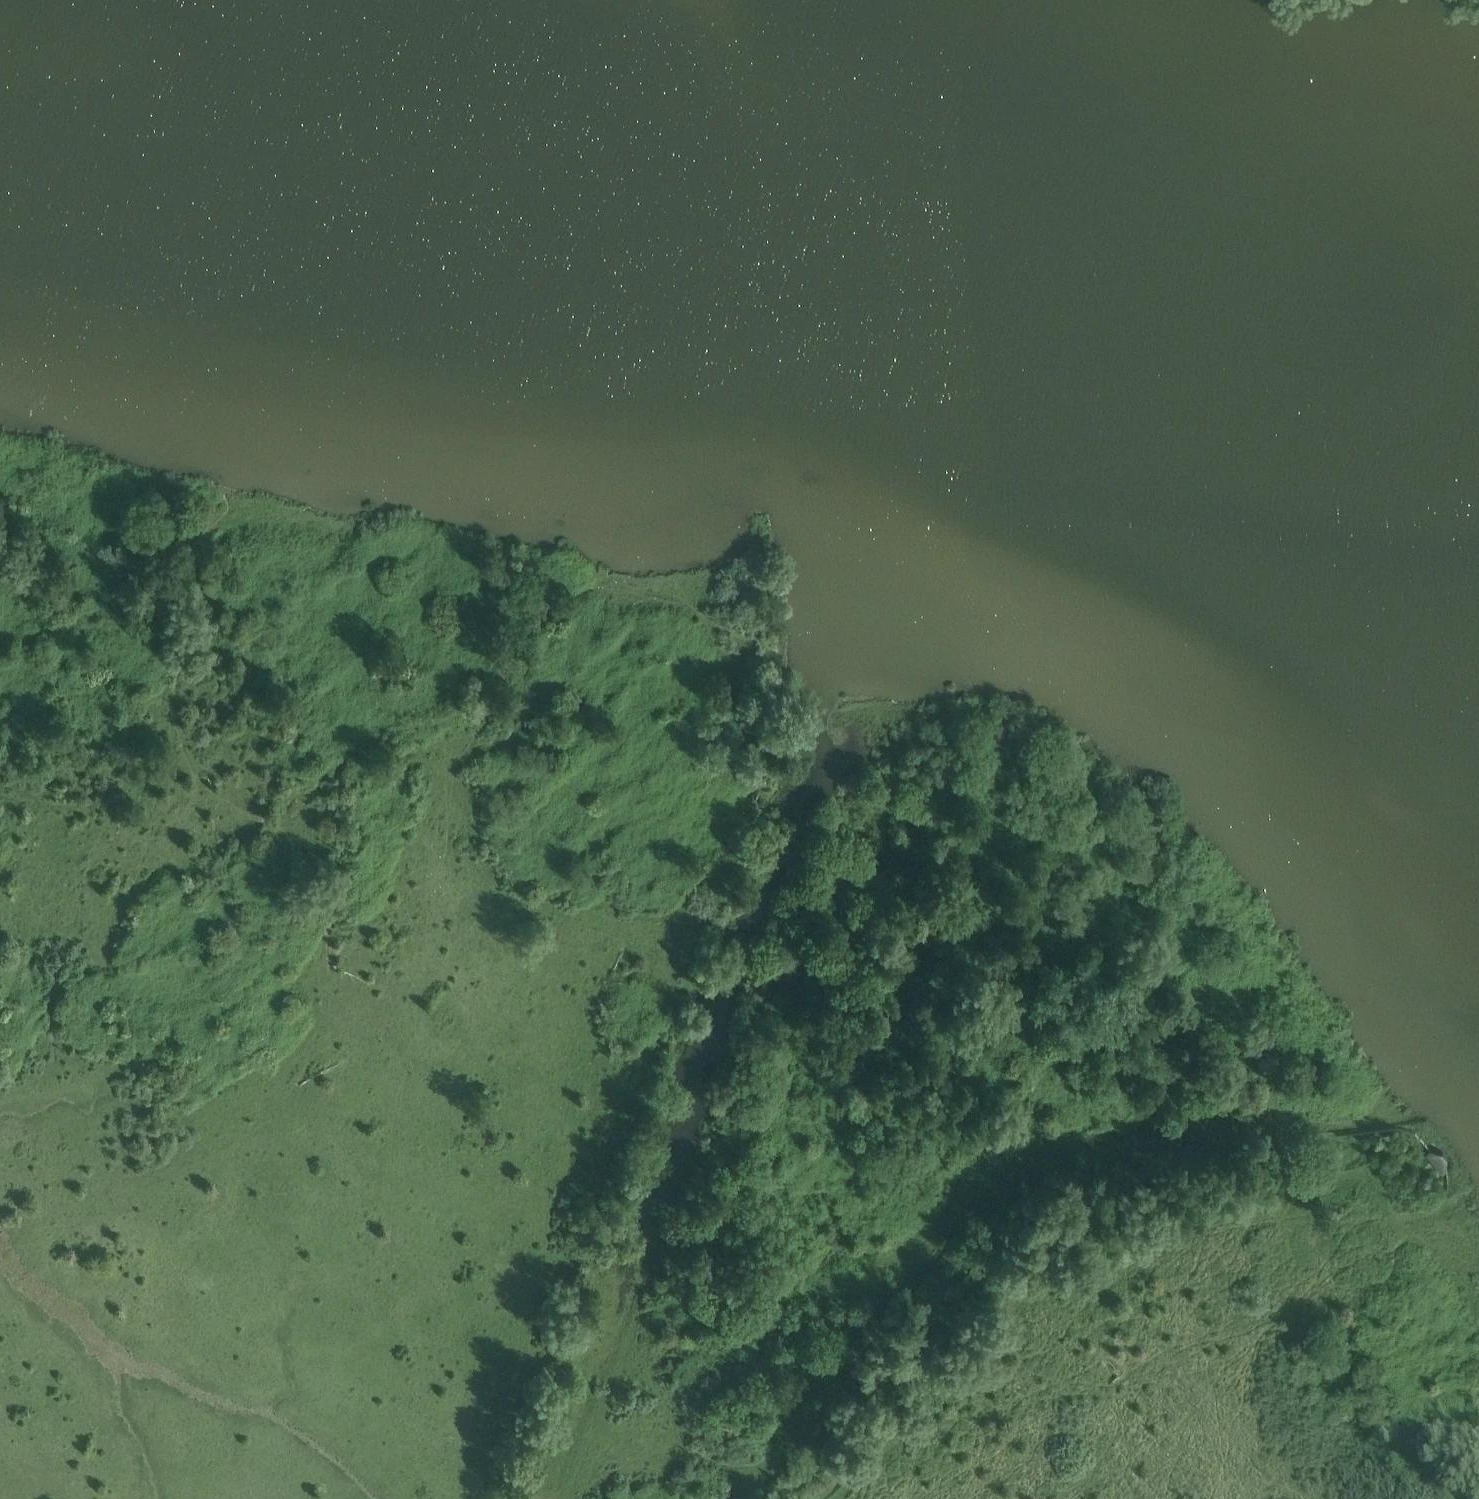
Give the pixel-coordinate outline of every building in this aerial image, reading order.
[(1444,1155),(1431,1152),(1427,1156),(1444,1176),(1447,1172),(1448,1161),(1444,1155)]
